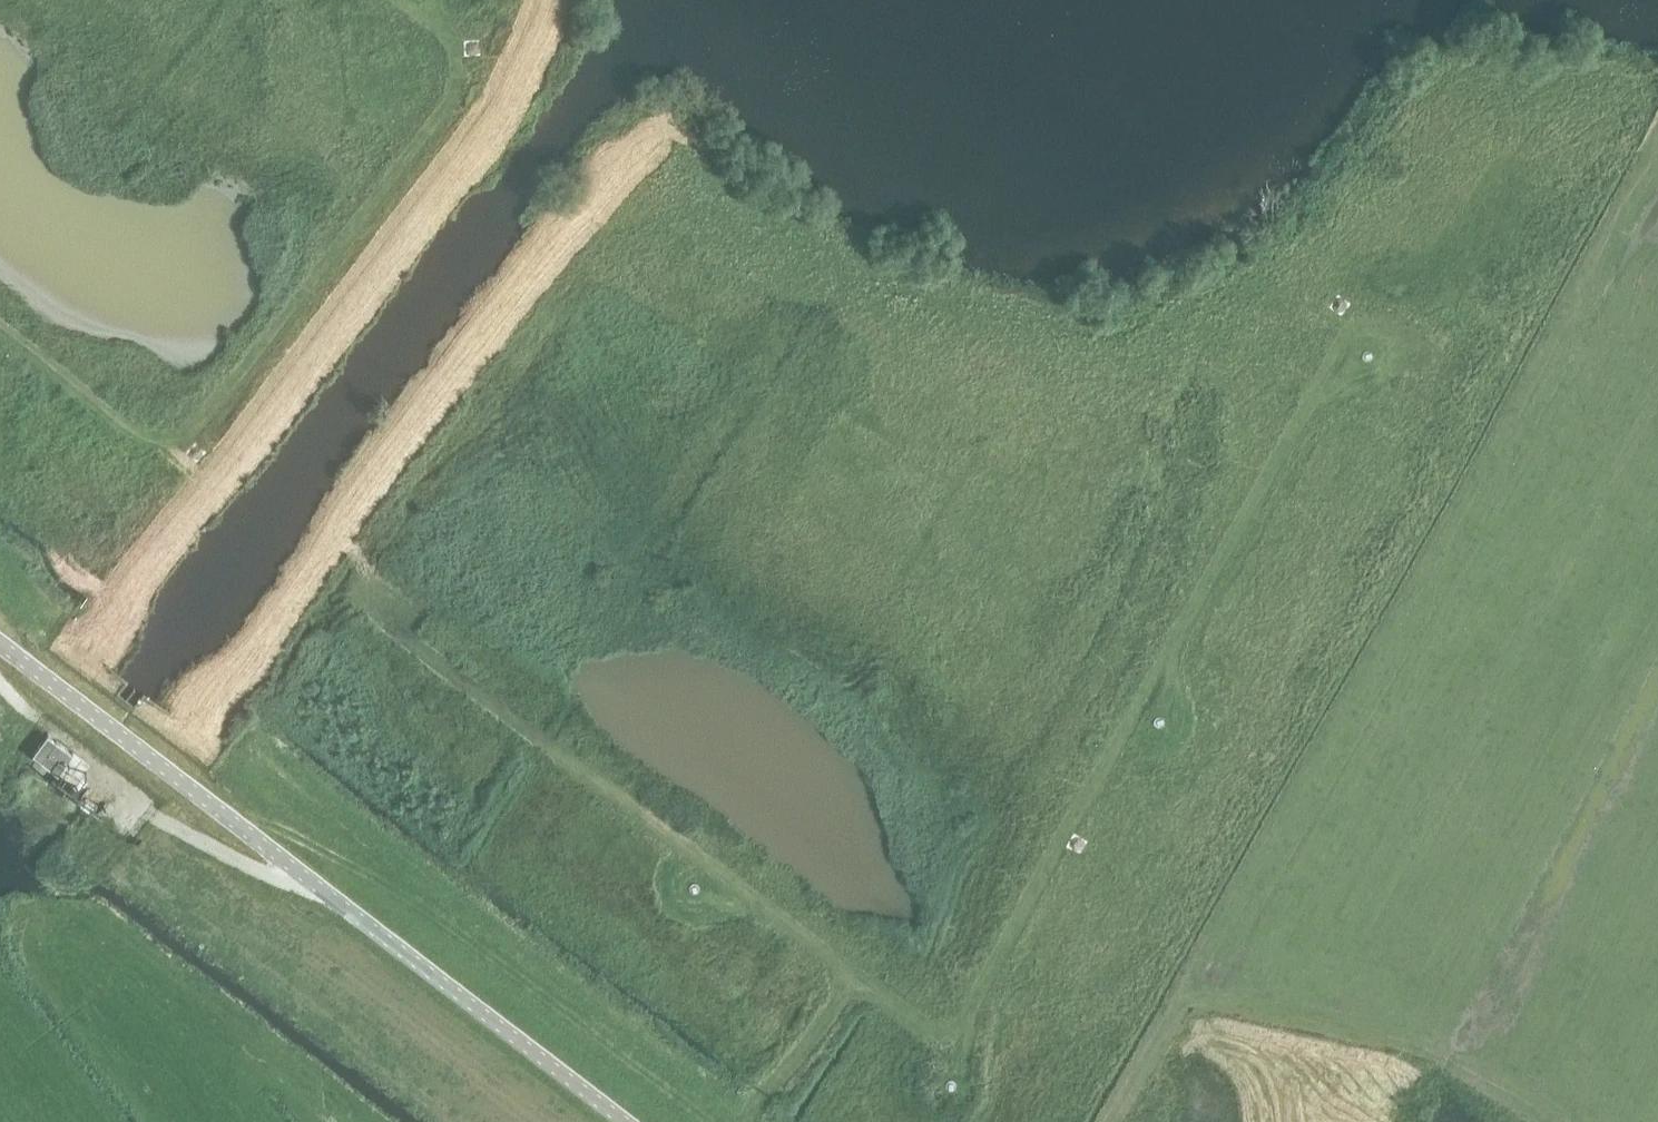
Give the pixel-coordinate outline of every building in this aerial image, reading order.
[(47,734),(32,754),(44,763),(58,773),(73,754),(47,734)]
